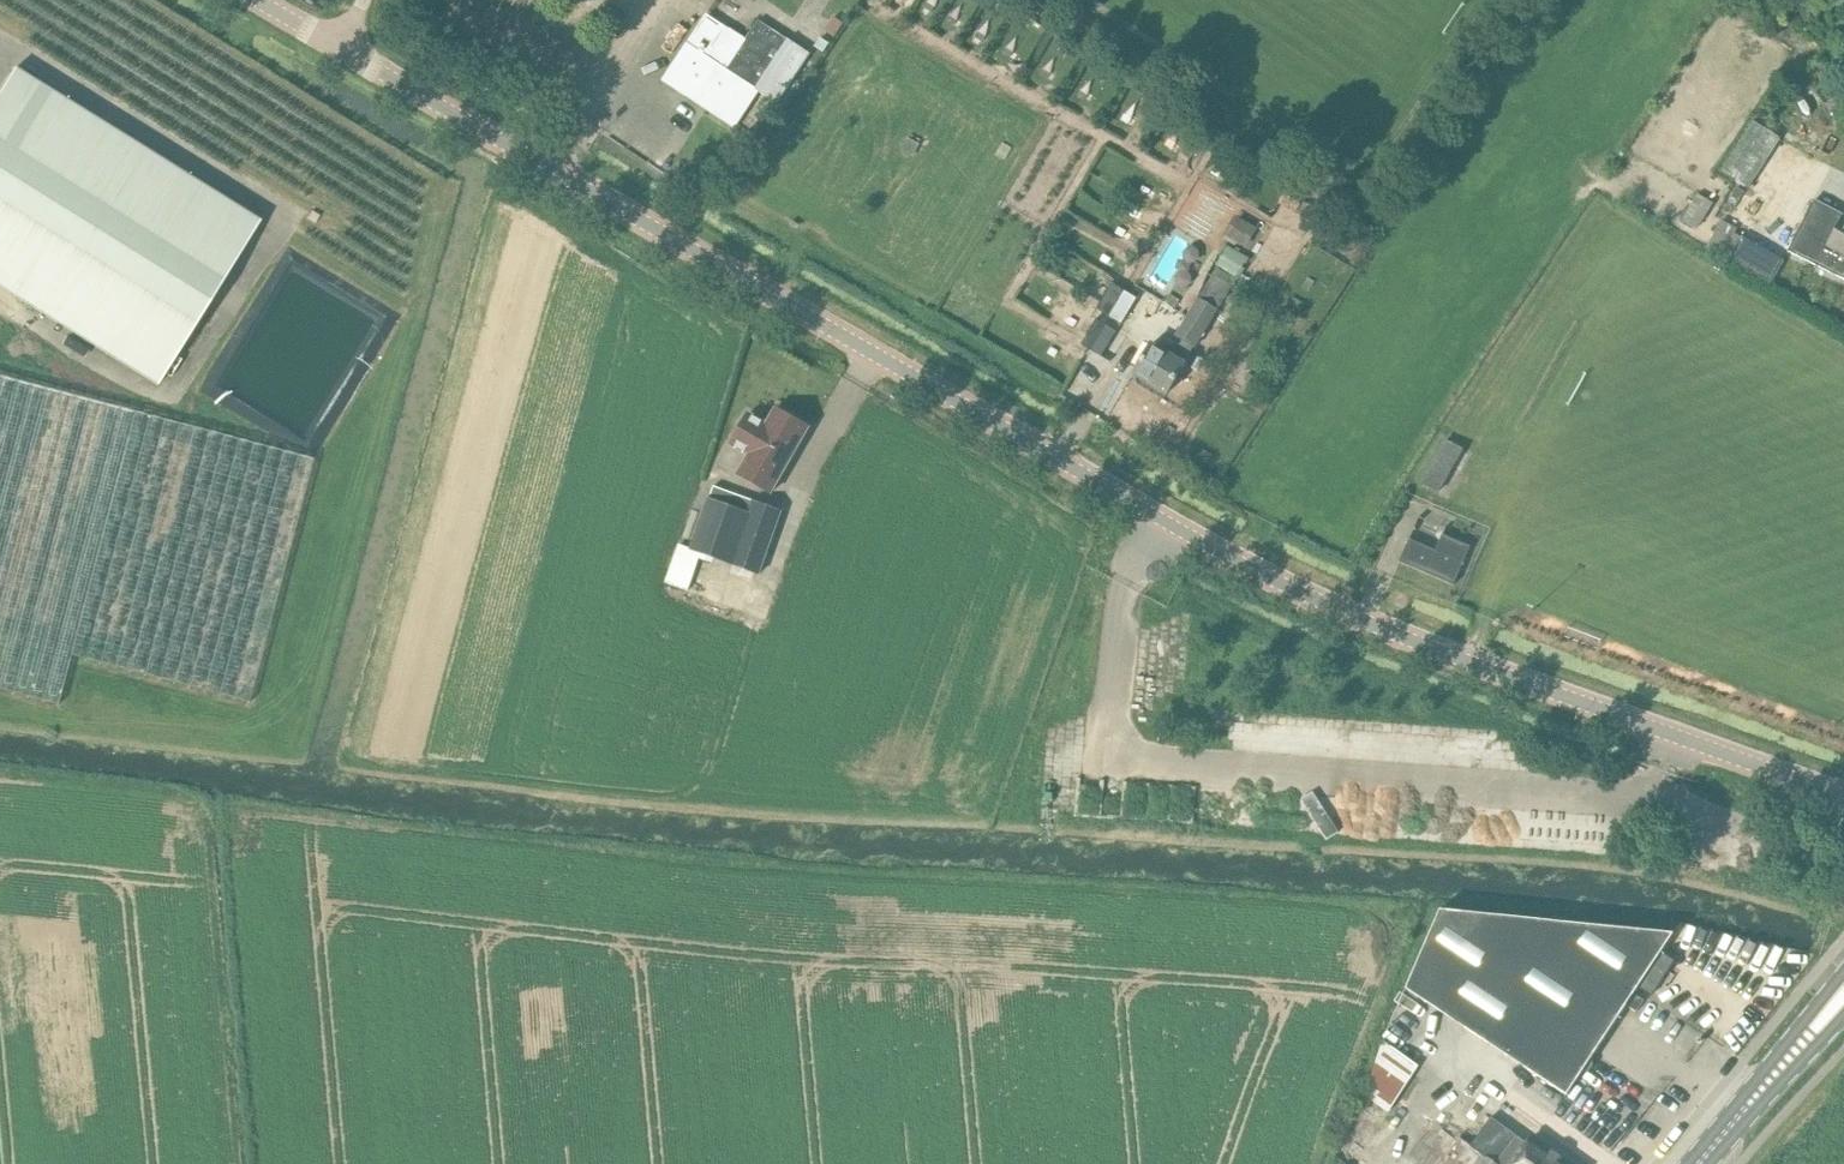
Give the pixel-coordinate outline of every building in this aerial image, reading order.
[(707,13),(687,42),(662,79),(734,127),(759,89),(779,101),(810,51),(781,33),(758,19),(746,37),(729,26),(728,27),(707,13)] [(0,91),(0,286),(158,384),(260,220),(14,67),(0,91)] [(1749,187),(1781,137),(1754,120),(1722,170),(1749,187)] [(1290,190),(1283,201),(1321,224),(1328,213),(1290,190)] [(1698,194),(1682,220),(1698,229),(1713,203),(1698,194)] [(1788,250),(1842,278),(1843,279),(1843,216),(1841,214),(1813,200),(1788,250)] [(1238,214),(1230,236),(1253,244),(1261,222),(1238,214)] [(1721,219),(1705,246),(1771,283),(1784,260),(1734,233),(1737,228),(1721,219)] [(1166,394),(1185,362),(1193,349),(1194,350),(1237,279),(1217,267),(1175,336),(1178,338),(1170,353),(1152,342),(1133,374),(1166,394)] [(1135,301),(1110,286),(1097,308),(1122,323),(1135,301)] [(1117,331),(1096,319),(1081,344),(1102,356),(1117,331)] [(58,707),(71,656),(248,703),(313,458),(0,375),(0,692),(58,707)] [(809,426),(776,406),(767,422),(748,412),(731,442),(749,453),(738,473),(772,492),(809,426)] [(1445,438),(1421,481),(1438,491),(1462,448),(1445,438)] [(782,509),(755,499),(712,484),(690,549),(760,574),(782,509)] [(1454,584),(1470,545),(1443,534),(1436,550),(1409,538),(1399,561),(1454,584)] [(1643,1000),(1633,993),(1674,932),(1440,908),(1405,987),(1566,1094),(1626,1004),(1636,1010),(1643,1000)] [(1662,953),(1640,988),(1652,996),(1674,960),(1662,953)] [(1382,1040),(1364,1095),(1389,1113),(1420,1064),(1382,1040)] [(1469,1146),(1481,1154),(1495,1163),(1570,1163),(1530,1135),(1525,1141),(1491,1116),(1469,1146)]
